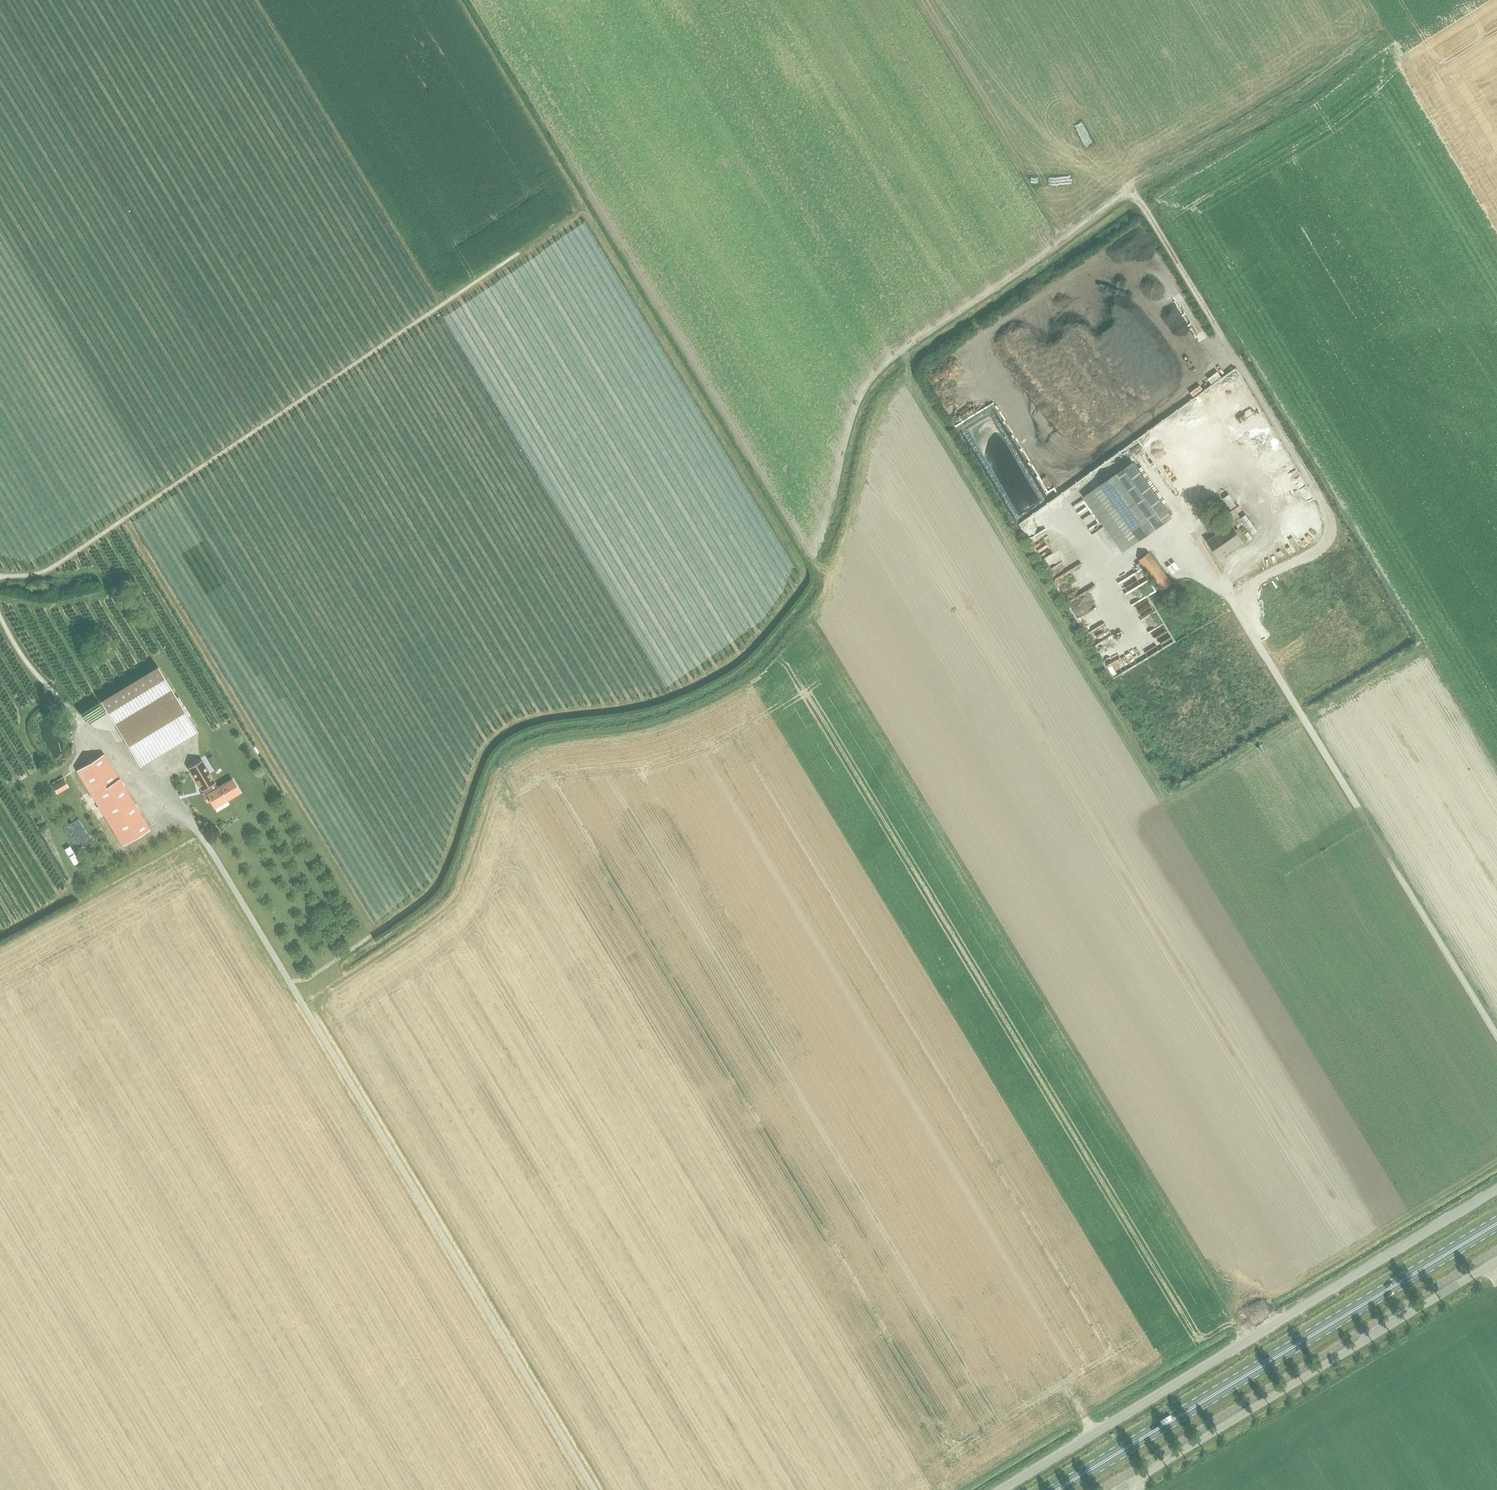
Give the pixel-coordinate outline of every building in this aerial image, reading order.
[(1170,516),(1133,464),(1085,498),(1122,550),(1170,516)] [(1219,559),(1244,542),(1232,524),(1207,541),(1219,559)] [(1148,553),(1139,560),(1140,562),(1143,566),(1144,567),(1154,560),(1148,553)] [(1167,578),(1158,585),(1162,590),(1171,583),(1167,578)] [(102,701),(115,723),(137,760),(193,726),(158,667),(102,701)] [(123,846),(150,830),(105,755),(78,771),(123,846)] [(220,768),(213,756),(208,759),(215,771),(220,768)] [(202,760),(190,767),(202,789),(204,789),(206,791),(203,793),(207,801),(209,800),(213,806),(217,813),(231,805),(228,800),(240,793),(233,780),(219,788),(202,760)] [(58,794),(69,787),(65,779),(53,786),(58,794)] [(79,819),(62,829),(72,845),(75,850),(91,841),(88,835),(79,819)]
